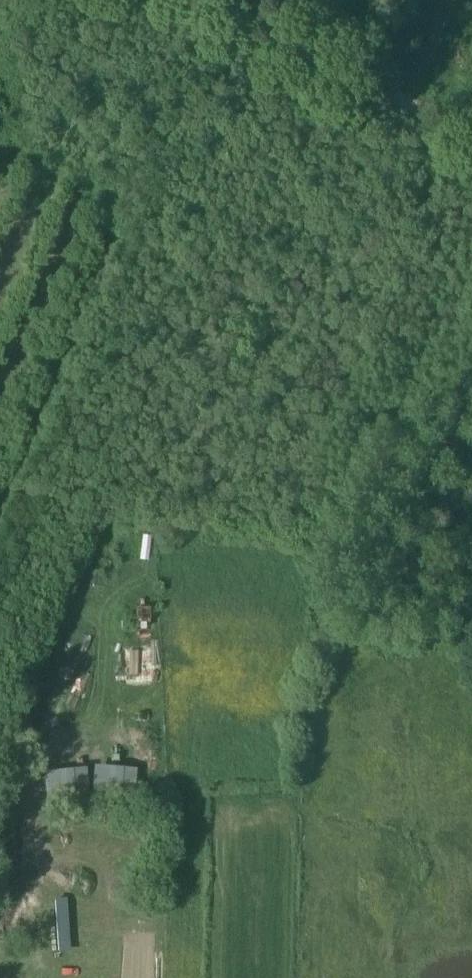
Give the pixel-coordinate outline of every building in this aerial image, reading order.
[(132,799),(133,767),(91,766),(90,798),(132,799)] [(46,799),(86,797),(85,769),(45,770),(46,799)]
